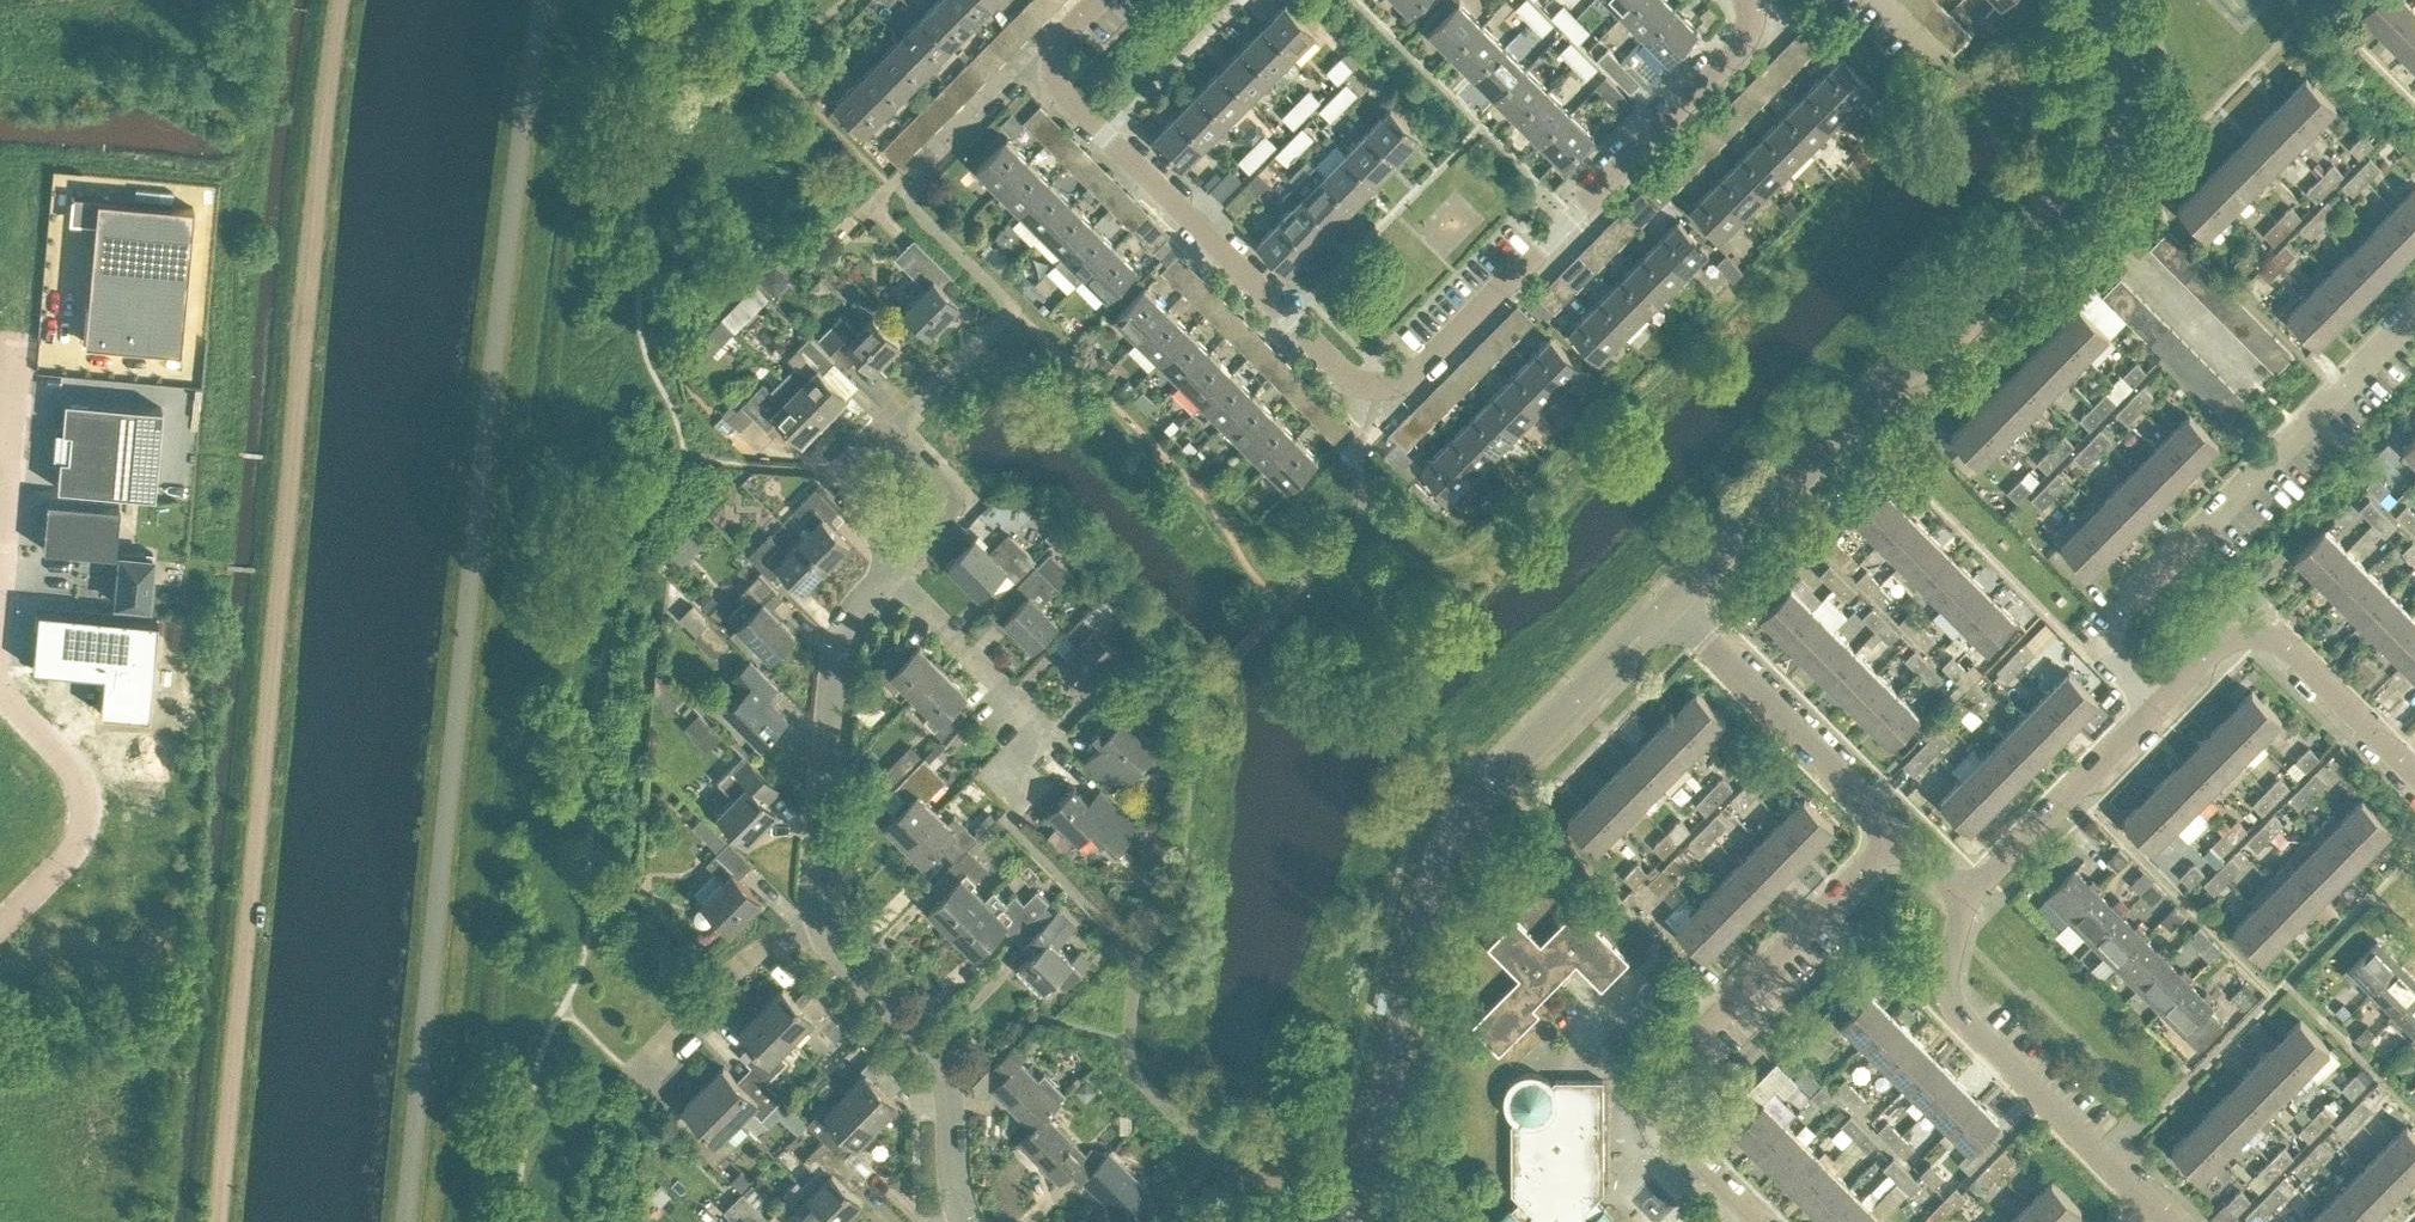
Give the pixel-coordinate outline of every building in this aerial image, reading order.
[(922,14),(952,45),(974,23),(951,0),(936,0),(922,14)] [(974,23),(995,2),(994,0),(951,0),(974,23)] [(1043,21),(1050,13),(1036,0),(1028,0),(1025,3),(1043,21)] [(1411,11),(1422,0),(1399,0),(1411,11)] [(1452,52),(1483,22),(1461,0),(1459,0),(1429,30),(1452,52)] [(1530,19),(1540,9),(1531,0),(1523,0),(1517,6),(1530,19)] [(1623,14),(1637,0),(1609,0),(1623,14)] [(1645,36),(1676,5),(1671,0),(1637,0),(1623,14),(1645,36)] [(1981,17),(1995,30),(2025,0),(1998,0),(1981,17)] [(2384,32),(2412,3),(2409,0),(2372,0),(2361,11),(2384,32)] [(1286,1),(1263,24),(1294,54),(1317,32),(1286,1)] [(1942,2),(1924,21),(1931,28),(1949,10),(1942,2)] [(2406,53),(2414,43),(2414,6),(2412,3),(2384,32),(2406,53)] [(1553,14),(1566,26),(1576,16),(1563,4),(1553,14)] [(1676,5),(1645,36),(1668,58),(1698,27),(1676,5)] [(1540,9),(1530,19),(1542,31),(1552,21),(1540,9)] [(922,14),(900,35),(931,66),(952,45),(922,14)] [(1576,16),(1566,26),(1579,39),(1589,29),(1576,16)] [(1004,25),(1021,42),(1029,35),(1011,17),(1004,25)] [(1452,52),(1474,75),(1505,44),(1483,22),(1452,52)] [(1263,24),(1241,46),(1272,76),(1294,54),(1263,24)] [(1964,25),(1946,43),(1954,51),(1972,33),(1964,25)] [(900,35),(879,57),(910,88),(931,66),(900,35)] [(1786,43),(1787,43),(1804,60),(1812,53),(1794,35),(1786,43)] [(982,46),(1000,64),(1007,56),(990,39),(982,46)] [(1561,50),(1574,63),(1584,53),(1571,40),(1561,50)] [(2414,61),(2414,43),(2406,53),(2414,61)] [(1474,75),(1496,97),(1527,66),(1505,44),(1474,75)] [(1241,46),(1219,68),(1250,99),(1272,76),(1241,46)] [(1597,58),(1610,70),(1620,60),(1608,47),(1597,58)] [(1584,53),(1574,63),(1587,75),(1597,65),(1584,53)] [(1842,53),(1820,75),(1851,106),(1873,84),(1842,53)] [(1329,69),(1339,79),(1352,66),(1341,56),(1329,69)] [(1765,64),(1766,64),(1783,82),(1790,74),(1773,56),(1765,64)] [(879,57),(858,78),(888,109),(910,88),(879,57)] [(961,68),(978,85),(979,85),(986,78),(969,60),(961,68)] [(1636,75),(1620,60),(1610,70),(1630,90),(1641,80),(1636,75)] [(1496,97),(1519,119),(1549,88),(1527,66),(1496,97)] [(1219,68),(1197,90),(1228,121),(1250,99),(1219,68)] [(1596,85),(1616,105),(1626,94),(1606,74),(1596,85)] [(1820,75),(1799,97),(1830,127),(1851,106),(1820,75)] [(2306,76),(2284,98),(2314,127),(2336,105),(2306,76)] [(888,109),(858,78),(836,100),(867,131),(888,109)] [(1744,85),(1744,86),(1762,103),(1769,95),(1751,78),(1744,85)] [(940,89),(957,106),(957,107),(965,99),(947,81),(940,89)] [(1347,82),(1334,94),(1344,104),(1357,92),(1347,82)] [(1519,119),(1541,141),(1571,110),(1549,88),(1519,119)] [(1309,89),(1297,101),(1307,111),(1320,99),(1309,89)] [(1197,90),(1175,112),(1206,143),(1228,121),(1197,90)] [(1344,104),(1334,94),(1321,107),(1331,117),(1344,104)] [(1799,97),(1778,118),(1808,149),(1830,127),(1799,97)] [(2284,98),(2263,119),(2293,148),(2314,127),(2284,98)] [(1723,107),(1740,124),(1748,117),(1730,99),(1723,107)] [(1307,111),(1297,101),(1284,114),(1294,124),(1307,111)] [(1023,120),(1031,127),(1049,110),(1041,102),(1023,120)] [(919,110),(936,128),(944,120),(926,103),(919,110)] [(1391,105),(1368,128),(1399,159),(1422,136),(1391,105)] [(999,122),(1007,131),(1020,119),(1012,110),(999,122)] [(1571,110),(1541,141),(1563,163),(1594,132),(1571,110)] [(1206,143),(1175,112),(1153,135),(1183,166),(1206,143)] [(1778,118),(1756,140),(1787,170),(1808,149),(1778,118)] [(2263,119),(2242,141),(2271,170),(2293,148),(2263,119)] [(1701,128),(1702,128),(1719,146),(1727,138),(1709,120),(1701,128)] [(897,132),(915,149),(922,142),(905,124),(897,132)] [(1045,142),(1053,149),(1071,132),(1063,124),(1045,142)] [(1303,126),(1290,138),(1300,148),(1313,136),(1303,126)] [(1368,128),(1346,150),(1377,181),(1399,159),(1368,128)] [(2350,146),(2360,156),(2373,142),(2363,132),(2350,146)] [(1266,133),(1253,145),(1263,155),(1276,143),(1266,133)] [(977,166),(999,188),(1030,158),(1008,136),(977,166)] [(1300,148),(1290,138),(1277,151),(1287,161),(1300,148)] [(1756,140),(1735,161),(1766,192),(1787,170),(1756,140)] [(2242,141),(2221,162),(2250,191),(2271,170),(2242,141)] [(1680,149),(1681,150),(1698,167),(1705,159),(1688,142),(1680,149)] [(1067,163),(1074,171),(1092,153),(1084,145),(1067,163)] [(1263,155),(1253,145),(1240,158),(1250,168),(1263,155)] [(1346,150),(1324,172),(1355,203),(1377,181),(1346,150)] [(2370,156),(2357,169),(2367,180),(2380,166),(2370,156)] [(999,188),(1021,210),(1051,179),(1030,158),(999,188)] [(2317,160),(2311,167),(2320,175),(2326,169),(2317,160)] [(1735,161),(1714,183),(1744,213),(1766,192),(1735,161)] [(2221,162),(2199,183),(2229,212),(2250,191),(2221,162)] [(2326,169),(2320,175),(2330,186),(2343,172),(2333,162),(2326,169)] [(1314,163),(1293,185),(1333,225),(1355,203),(1324,172),(1314,163)] [(1658,171),(1676,189),(1683,181),(1666,164),(1658,171)] [(1088,184),(1096,192),(1113,174),(1106,167),(1088,184)] [(1211,187),(1221,198),(1241,177),(1231,167),(1211,187)] [(2367,180),(2357,169),(2343,183),(2353,193),(2367,180)] [(1259,170),(1246,183),(1257,193),(1269,180),(1259,170)] [(2330,186),(2320,175),(2307,189),(2317,199),(2330,186)] [(1021,210),(1042,231),(1073,200),(1051,179),(1021,210)] [(1257,193),(1246,183),(1226,203),(1237,213),(1257,193)] [(1744,213),(1714,183),(1692,205),(1723,235),(1744,213)] [(2229,212),(2199,183),(2178,205),(2207,234),(2229,212)] [(1292,205),(1280,217),(1311,247),(1333,225),(1293,185),(1283,195),(1292,205)] [(2394,207),(2414,227),(2414,186),(2394,207)] [(1110,206),(1117,213),(1135,195),(1127,188),(1110,206)] [(179,349),(192,204),(95,195),(82,340),(179,349)] [(2327,199),(2314,212),(2324,222),(2338,209),(2327,199)] [(1042,231),(1064,252),(1094,222),(1073,200),(1042,231)] [(1623,207),(1640,225),(1648,217),(1630,200),(1623,207)] [(2291,205),(2277,218),(2288,228),(2301,215),(2291,205)] [(2373,228),(2402,257),(2414,245),(2414,227),(2394,207),(2373,228)] [(1131,227),(1139,234),(1156,217),(1149,209),(1131,227)] [(2324,222),(2314,212),(2301,226),(2311,236),(2324,222)] [(1311,247),(1280,217),(1258,239),(1289,270),(1311,247)] [(1678,218),(1656,240),(1687,271),(1709,249),(1678,218)] [(2288,228),(2277,218),(2264,232),(2274,242),(2288,228)] [(1601,229),(1602,229),(1619,246),(1626,239),(1609,221),(1601,229)] [(1076,283),(1085,274),(1116,243),(1094,222),(1064,252),(1055,261),(1076,283)] [(2150,246),(2160,256),(2179,237),(2169,227),(2150,246)] [(2373,228),(2352,249),(2381,279),(2402,257),(2373,228)] [(926,285),(905,307),(930,331),(960,301),(942,283),(952,273),(915,236),(896,255),(926,285)] [(2160,256),(2170,265),(2188,247),(2179,237),(2160,256)] [(1656,240),(1635,262),(1666,292),(1687,271),(1656,240)] [(2285,242),(2272,255),(2282,265),(2295,252),(2285,242)] [(1116,243),(1085,274),(1107,296),(1138,265),(1116,243)] [(1580,250),(1598,268),(1605,260),(1587,243),(1580,250)] [(2170,265),(2179,275),(2198,256),(2188,247),(2170,265)] [(2235,261),(2245,272),(2258,258),(2248,248),(2235,261)] [(2352,249),(2330,271),(2360,300),(2381,279),(2352,249)] [(1162,268),(1169,276),(1187,258),(1179,251),(1162,268)] [(2282,265),(2272,255),(2258,268),(2268,278),(2282,265)] [(2179,275),(2189,285),(2207,266),(2198,256),(2179,275)] [(1635,262),(1614,283),(1644,314),(1666,292),(1635,262)] [(775,264),(762,278),(775,291),(784,283),(784,272),(775,264)] [(1559,271),(1559,272),(1576,289),(1584,281),(1566,264),(1559,271)] [(2189,285),(2199,294),(2217,276),(2207,266),(2189,285)] [(2330,271),(2309,292),(2339,322),(2360,300),(2330,271)] [(1184,290),(1191,298),(1209,280),(1201,273),(1184,290)] [(2102,294),(2112,304),(2130,285),(2121,276),(2102,294)] [(2199,294),(2208,304),(2227,285),(2217,276),(2199,294)] [(757,282),(742,297),(753,309),(768,293),(757,282)] [(1614,283),(1592,305),(1623,335),(1644,314),(1614,283)] [(1115,315),(1137,337),(1168,306),(1146,284),(1115,315)] [(2112,304),(2122,314),(2140,295),(2130,285),(2112,304)] [(2208,304),(2218,313),(2236,295),(2227,285),(2208,304)] [(1537,294),(1555,311),(1562,304),(1544,286),(1537,294)] [(2339,322),(2309,292),(2287,314),(2317,343),(2339,322)] [(1205,311),(1213,319),(1230,301),(1223,294),(1205,311)] [(2122,314),(2131,323),(2150,305),(2140,295),(2122,314)] [(2218,313),(2228,323),(2246,305),(2236,295),(2218,313)] [(2080,304),(2058,326),(2087,355),(2109,333),(2080,304)] [(1623,335),(1592,305),(1570,327),(1601,357),(1623,335)] [(2131,323),(2141,333),(2159,314),(2150,305),(2131,323)] [(2228,323),(2237,333),(2256,314),(2246,305),(2228,323)] [(1137,337),(1159,358),(1189,327),(1168,306),(1137,337)] [(820,335),(849,364),(860,353),(874,367),(901,340),(874,314),(859,329),(842,313),(820,335)] [(2141,333),(2151,342),(2169,324),(2159,314),(2141,333)] [(2237,333),(2247,342),(2265,324),(2256,314),(2237,333)] [(1226,333),(1234,340),(1251,323),(1244,315),(1226,333)] [(732,325),(723,316),(695,345),(704,354),(732,325)] [(1495,324),(1496,325),(1514,343),(1521,335),(1503,317),(1495,324)] [(2151,342),(2160,352),(2179,334),(2169,324),(2151,342)] [(2247,342),(2256,352),(2275,333),(2265,324),(2247,342)] [(2058,326),(2037,347),(2066,376),(2087,355),(2058,326)] [(1159,358),(1180,379),(1211,349),(1189,327),(1159,358)] [(2256,352),(2266,362),(2285,343),(2275,333),(2256,352)] [(797,363),(784,376),(825,417),(848,393),(824,371),(836,359),(810,334),(789,355),(797,363)] [(2160,352),(2170,362),(2188,343),(2179,334),(2160,352)] [(1551,335),(1529,357),(1560,387),(1582,365),(1551,335)] [(1248,354),(1255,361),(1273,344),(1265,336),(1248,354)] [(1474,346),(1492,364),(1500,356),(1481,338),(1474,346)] [(2170,362),(2179,371),(2198,353),(2188,343),(2170,362)] [(2285,343),(2266,362),(2276,371),(2294,353),(2285,343)] [(2037,347),(2015,368),(2045,398),(2066,376),(2037,347)] [(1103,349),(1096,356),(1107,367),(1113,360),(1103,349)] [(1180,379),(1202,401),(1232,370),(1211,349),(1180,379)] [(2179,371),(2189,381),(2208,362),(2198,353),(2179,371)] [(1269,375),(1277,383),(1294,365),(1287,357),(1269,375)] [(1529,357),(1508,378),(1539,409),(1560,387),(1529,357)] [(1453,367),(1471,385),(1479,378),(1460,359),(1453,367)] [(2147,370),(2136,360),(2123,374),(2133,384),(2147,370)] [(2189,381),(2199,391),(2217,372),(2208,362),(2189,381)] [(2015,368),(1994,390),(2024,419),(2045,398),(2015,368)] [(1202,401),(1223,422),(1254,391),(1232,370),(1202,401)] [(2199,391),(2208,400),(2227,382),(2217,372),(2199,391)] [(2123,374),(2115,382),(2125,392),(2133,384),(2123,374)] [(825,417),(784,376),(771,388),(764,381),(743,402),(768,427),(780,415),(803,438),(825,417)] [(1508,378),(1486,400),(1517,430),(1539,409),(1508,378)] [(1290,396),(1298,404),(1316,386),(1308,379),(1290,396)] [(1457,399),(1439,381),(1432,388),(1450,406),(1457,399)] [(2208,400),(2218,410),(2237,391),(2227,382),(2208,400)] [(2143,384),(2130,397),(2140,408),(2154,394),(2143,384)] [(1994,390),(1973,411),(2002,441),(2024,419),(1994,390)] [(2107,390),(2093,404),(2103,414),(2117,400),(2107,390)] [(1223,422),(1245,443),(1275,413),(1254,391),(1223,422)] [(2237,391),(2218,410),(2228,419),(2246,401),(2237,391)] [(153,494),(161,406),(63,397),(61,426),(53,425),(50,456),(58,457),(55,485),(153,494)] [(2140,408),(2130,397),(2117,411),(2127,421),(2140,408)] [(1312,418),(1319,425),(1337,407),(1329,400),(1312,418)] [(1486,400),(1465,421),(1496,452),(1517,430),(1486,400)] [(1410,410),(1428,428),(1436,420),(1418,402),(1410,410)] [(2103,414),(2093,404),(2080,417),(2090,427),(2103,414)] [(739,406),(729,416),(740,426),(750,416),(739,406)] [(2002,441),(1973,411),(1951,433),(1981,462),(2002,441)] [(1245,443),(1266,465),(1297,434),(1275,413),(1245,443)] [(2189,413),(2168,435),(2197,464),(2219,442),(2189,413)] [(726,417),(718,425),(724,432),(733,424),(726,417)] [(1170,432),(1179,423),(1173,417),(1164,426),(1170,432)] [(1465,421),(1444,443),(1475,473),(1496,452),(1465,421)] [(1178,433),(1184,427),(1181,424),(1175,430),(1178,433)] [(1388,432),(1406,449),(1414,442),(1396,424),(1388,432)] [(2101,427),(2087,440),(2098,450),(2111,437),(2101,427)] [(2064,433),(2051,446),(2061,457),(2074,443),(2064,433)] [(1297,434),(1266,465),(1288,487),(1319,456),(1297,434)] [(2168,435),(2146,456),(2176,485),(2197,464),(2168,435)] [(2414,459),(2414,435),(2403,447),(2414,459)] [(2098,450),(2087,440),(2074,454),(2084,464),(2098,450)] [(1475,473),(1444,443),(1422,465),(1453,495),(1475,473)] [(2061,457),(2051,446),(2037,460),(2048,470),(2061,457)] [(2146,456),(2125,478),(2155,507),(2176,485),(2146,456)] [(2058,470),(2045,483),(2055,493),(2069,480),(2058,470)] [(2366,484),(2380,497),(2390,487),(2377,473),(2366,484)] [(2008,490),(2018,500),(2032,486),(2021,476),(2008,490)] [(2125,478),(2104,499),(2133,528),(2155,507),(2125,478)] [(2055,493),(2045,483),(2032,497),(2042,507),(2055,493)] [(813,524),(800,537),(827,564),(851,540),(829,519),(839,509),(816,486),(795,507),(813,524)] [(1857,518),(1879,540),(1908,510),(1886,488),(1857,518)] [(2360,507),(2373,521),(2383,511),(2370,497),(2360,507)] [(118,504),(46,498),(41,546),(114,553),(118,504)] [(2104,499),(2083,520),(2112,550),(2133,528),(2104,499)] [(2410,527),(2414,521),(2414,512),(2406,503),(2396,513),(2410,527)] [(1879,540),(1901,561),(1930,531),(1908,510),(1879,540)] [(2383,511),(2373,521),(2386,534),(2397,524),(2383,511)] [(2112,550),(2083,520),(2061,542),(2090,572),(2112,550)] [(2296,555),(2317,577),(2347,547),(2325,526),(2296,555)] [(1901,561),(1922,582),(1951,553),(1930,531),(1901,561)] [(827,564),(800,537),(787,549),(770,532),(749,553),(772,576),(782,566),(804,588),(827,564)] [(948,562),(957,570),(958,569),(981,591),(1005,568),(1016,578),(1036,558),(1012,534),(993,553),(976,536),(956,556),(955,555),(948,562)] [(1065,542),(1058,535),(1051,542),(1058,549),(1065,542)] [(697,536),(691,542),(697,548),(703,542),(697,536)] [(1850,552),(1837,538),(1827,549),(1840,562),(1850,552)] [(2414,562),(2414,542),(2413,540),(2402,550),(2414,562)] [(152,550),(119,547),(114,600),(147,603),(152,550)] [(2317,577),(2339,598),(2368,569),(2347,547),(2317,577)] [(1018,583),(1029,594),(1007,617),(1034,644),(1057,620),(1041,604),(1059,586),(1074,571),(1051,549),(1037,564),(1018,583)] [(1922,582),(1943,603),(1973,574),(1951,553),(1922,582)] [(1820,572),(1833,586),(1843,576),(1830,562),(1820,572)] [(1857,578),(1870,592),(1880,581),(1867,568),(1857,578)] [(2339,598),(2360,619),(2389,590),(2368,569),(2339,598)] [(730,614),(739,623),(731,631),(760,660),(768,652),(771,655),(796,631),(772,606),(783,595),(760,571),(742,589),(748,595),(730,614)] [(1943,603),(1965,625),(1994,595),(1973,574),(1943,603)] [(1843,576),(1833,586),(1847,599),(1857,589),(1843,576)] [(1880,581),(1870,592),(1883,605),(1894,595),(1880,581)] [(1762,614),(1784,636),(1813,606),(1791,585),(1762,614)] [(698,598),(709,609),(718,599),(707,588),(698,598)] [(2360,619),(2382,641),(2411,611),(2389,590),(2360,619)] [(1065,655),(1088,677),(1118,647),(1107,635),(1126,615),(1103,593),(1067,630),(1078,641),(1065,655)] [(1994,595),(1965,625),(1987,646),(2016,617),(1994,595)] [(709,620),(692,603),(680,615),(697,632),(709,620)] [(1863,615),(1876,628),(1886,618),(1873,605),(1863,615)] [(1784,636),(1805,657),(1834,628),(1813,606),(1784,636)] [(36,607),(31,664),(78,668),(84,611),(36,607)] [(84,611),(78,668),(101,670),(98,709),(146,713),(155,618),(84,611)] [(1899,621),(1913,634),(1923,624),(1909,611),(1899,621)] [(2403,662),(2414,650),(2414,615),(2411,611),(2382,641),(2403,662)] [(715,615),(700,629),(721,651),(736,636),(715,615)] [(1886,618),(1876,628),(1890,642),(1900,631),(1886,618)] [(1923,624),(1913,634),(1926,647),(1936,637),(1923,624)] [(1805,657),(1826,678),(1856,649),(1834,628),(1805,657)] [(1125,644),(1141,660),(1156,644),(1141,629),(1125,644)] [(2024,642),(2011,655),(2021,665),(2034,652),(2024,642)] [(903,681),(917,695),(944,668),(920,644),(910,654),(899,644),(875,669),(895,689),(903,681)] [(1906,657),(1919,671),(1929,661),(1916,647),(1906,657)] [(1826,678),(1848,699),(1877,670),(1856,649),(1826,678)] [(2403,662),(2414,674),(2414,650),(2403,662)] [(1966,667),(1953,653),(1943,664),(1956,677),(1966,667)] [(2021,665),(2011,655),(1998,668),(2008,678),(2021,665)] [(768,694),(778,684),(751,657),(733,676),(747,689),(728,708),(761,741),(788,714),(768,694)] [(1929,661),(1919,671),(1932,684),(1943,674),(1929,661)] [(944,668),(917,695),(930,708),(923,716),(943,736),(967,711),(957,701),(967,691),(944,668)] [(1848,699),(1869,721),(1898,691),(1877,670),(1848,699)] [(2069,670),(2048,692),(2077,721),(2099,699),(2069,670)] [(1976,679),(1963,693),(1973,703),(1986,689),(1976,679)] [(670,709),(683,696),(672,686),(659,699),(670,709)] [(879,689),(865,704),(878,716),(892,702),(879,689)] [(2252,689),(2231,711),(2260,740),(2282,718),(2252,689)] [(1697,690),(1675,711),(1704,741),(1726,719),(1697,690)] [(1898,691),(1869,721),(1891,742),(1920,713),(1898,691)] [(2048,692),(2026,713),(2056,742),(2077,721),(2048,692)] [(1973,703),(1963,693),(1950,706),(1960,716),(1973,703)] [(1086,759),(1109,782),(1123,768),(1130,775),(1160,745),(1129,715),(1135,709),(1126,699),(1093,732),(1103,742),(1086,759)] [(706,705),(691,722),(715,743),(730,726),(706,705)] [(1675,711),(1654,733),(1683,762),(1704,741),(1675,711)] [(2231,711),(2209,732),(2239,761),(2260,740),(2231,711)] [(2026,713),(2005,734),(2034,764),(2056,742),(2026,713)] [(1939,727),(1926,740),(1936,751),(1949,737),(1939,727)] [(2209,732),(2188,754),(2218,783),(2239,761),(2209,732)] [(1654,733),(1633,754),(1662,783),(1683,762),(1654,733)] [(2005,734),(1984,756),(2013,785),(2034,764),(2005,734)] [(886,823),(906,842),(938,810),(927,798),(948,778),(935,765),(943,757),(937,752),(946,743),(944,740),(940,739),(904,775),(894,785),(910,799),(886,823)] [(1936,751),(1926,740),(1904,763),(1914,773),(1936,751)] [(1739,758),(1749,768),(1763,755),(1753,745),(1739,758)] [(2296,759),(2306,769),(2319,755),(2309,745),(2296,759)] [(748,839),(779,809),(764,795),(776,783),(744,752),(718,778),(735,795),(719,811),(748,839)] [(1633,754),(1611,775),(1641,805),(1662,783),(1633,754)] [(2188,754),(2167,775),(2196,804),(2218,783),(2188,754)] [(1984,756),(1962,777),(1992,806),(2013,785),(1984,756)] [(894,785),(904,775),(892,763),(879,776),(892,788),(894,785)] [(1759,769),(1746,782),(1756,792),(1769,779),(1759,769)] [(2316,769),(2303,782),(2313,793),(2326,779),(2316,769)] [(1723,774),(1709,788),(1719,798),(1733,785),(1723,774)] [(1611,775),(1590,797),(1619,826),(1641,805),(1611,775)] [(2167,775),(2146,796),(2175,826),(2196,804),(2167,775)] [(2279,775),(2266,789),(2276,799),(2290,785),(2279,775)] [(1992,806),(1962,777),(1941,799),(1970,828),(1992,806)] [(1756,792),(1746,782),(1732,795),(1743,805),(1756,792)] [(2313,793),(2303,782),(2289,796),(2300,806),(2313,793)] [(1104,839),(1105,839),(1116,850),(1140,826),(1100,787),(1089,798),(1075,784),(1048,810),(1079,841),(1092,827),(1104,839)] [(1719,798),(1709,788),(1696,801),(1706,811),(1719,798)] [(2276,799),(2266,789),(2253,802),(2263,812),(2276,799)] [(1805,796),(1783,818),(1812,848),(1834,826),(1805,796)] [(2175,826),(2146,796),(2124,818),(2153,847),(2175,826)] [(1619,826),(1590,797),(1568,819),(1598,848),(1619,826)] [(2362,798),(2340,820),(2370,849),(2392,827),(2362,798)] [(941,844),(955,859),(969,845),(978,836),(955,813),(948,819),(938,810),(906,842),(925,860),(941,844)] [(1717,811),(1703,824),(1713,834),(1727,821),(1717,811)] [(2274,812),(2260,825),(2270,835),(2284,822),(2274,812)] [(975,824),(983,831),(993,822),(985,814),(975,824)] [(1680,817),(1666,830),(1676,840),(1690,827),(1680,817)] [(1783,818),(1762,840),(1791,869),(1812,848),(1783,818)] [(2237,818),(2224,831),(2234,841),(2247,828),(2237,818)] [(2340,820),(2319,841),(2349,870),(2370,849),(2340,820)] [(1713,834),(1703,824),(1690,838),(1700,848),(1713,834)] [(2270,835),(2260,825),(2247,839),(2257,849),(2270,835)] [(1676,840),(1666,830),(1653,843),(1663,853),(1676,840)] [(2234,841),(2224,831),(2210,845),(2221,855),(2234,841)] [(708,860),(725,877),(703,899),(705,901),(697,908),(696,911),(695,913),(695,915),(695,919),(697,921),(700,924),(704,925),(708,924),(711,922),(718,914),(732,928),(762,897),(740,875),(754,862),(730,838),(708,860)] [(1762,840),(1740,861),(1770,890),(1791,869),(1762,840)] [(2319,841),(2298,862),(2327,892),(2349,870),(2319,841)] [(930,906),(954,930),(986,897),(972,883),(989,866),(969,845),(955,859),(946,868),(957,879),(930,906)] [(2129,857),(2119,847),(2108,858),(2117,868),(2129,857)] [(1674,853),(1660,867),(1670,877),(1684,864),(1674,853)] [(2231,855),(2218,868),(2228,878),(2241,865),(2231,855)] [(1623,873),(1633,883),(1647,870),(1637,859),(1623,873)] [(1740,861),(1719,883),(1749,912),(1770,890),(1740,861)] [(2181,875),(2191,885),(2204,871),(2194,861),(2181,875)] [(2298,862),(2277,884),(2306,913),(2327,892),(2298,862)] [(1670,877),(1660,867),(1647,880),(1657,890),(1670,877)] [(2046,896),(2070,919),(2098,890),(2101,893),(2105,889),(2093,877),(2089,881),(2075,867),(2046,896)] [(2228,878),(2218,868),(2205,881),(2215,891),(2228,878)] [(2131,882),(2141,892),(2153,880),(2143,870),(2131,882)] [(1719,883),(1698,904),(1727,933),(1749,912),(1719,883)] [(2151,902),(2162,892),(2153,883),(2142,893),(2151,902)] [(2277,884),(2255,905),(2285,934),(2306,913),(2277,884)] [(986,897),(954,930),(976,952),(1003,924),(1014,935),(1049,900),(1036,888),(1024,900),(1016,892),(998,910),(986,897)] [(2070,919),(2092,942),(2121,913),(2124,915),(2128,911),(2116,899),(2112,903),(2101,893),(2098,890),(2070,919)] [(1727,933),(1698,904),(1676,926),(1706,955),(1727,933)] [(2171,928),(2184,914),(2175,905),(2161,918),(2171,928)] [(2285,934),(2255,905),(2234,927),(2263,956),(2285,934)] [(1472,1023),(1500,1051),(1540,1011),(1534,1004),(1577,961),(1602,986),(1630,958),(1577,906),(1541,941),(1516,916),(1489,944),(1520,975),(1472,1023)] [(1032,952),(1018,966),(1041,990),(1056,976),(1068,983),(1092,959),(1081,948),(1073,957),(1058,942),(1076,923),(1059,907),(1023,944),(1032,952)] [(2092,942),(2115,964),(2144,935),(2146,938),(2151,934),(2138,922),(2134,926),(2124,915),(2121,913),(2092,942)] [(2115,964),(2138,987),(2167,958),(2169,960),(2173,956),(2161,944),(2157,948),(2146,938),(2144,935),(2115,964)] [(2209,958),(2221,946),(2214,939),(2202,951),(2209,958)] [(2358,977),(2369,988),(2372,991),(2401,962),(2378,939),(2349,968),(2346,965),(2342,969),(2354,981),(2358,977)] [(2138,987),(2160,1009),(2189,980),(2192,983),(2196,979),(2184,967),(2180,971),(2169,960),(2167,958),(2138,987)] [(2392,1011),(2394,1013),(2414,993),(2414,976),(2401,962),(2372,991),(2369,988),(2365,992),(2377,1004),(2381,1000),(2392,1011)] [(1639,988),(1657,1006),(1668,996),(1649,978),(1639,988)] [(2189,980),(2160,1009),(2198,1047),(2224,1021),(2209,1007),(2212,1004),(2214,1006),(2219,1001),(2207,989),(2203,993),(2192,983),(2189,980)] [(784,985),(762,1007),(793,1037),(806,1024),(814,1033),(823,1024),(836,1038),(849,1025),(808,985),(796,997),(784,985)] [(1842,1020),(1864,1042),(1893,1013),(1871,991),(1862,999),(1850,986),(1802,1034),(1823,1054),(1835,1042),(1828,1034),(1842,1020)] [(2414,1033),(2414,1034),(2414,993),(2394,1013),(2392,1011),(2388,1015),(2400,1027),(2404,1023),(2414,1033)] [(2351,1010),(2343,1001),(2335,1009),(2343,1018),(2351,1010)] [(752,1064),(768,1080),(788,1059),(780,1050),(793,1037),(762,1007),(741,1029),(753,1040),(740,1053),(752,1064)] [(1864,1042),(1885,1063),(1915,1034),(1893,1013),(1864,1042)] [(2301,1018),(2279,1039),(2308,1069),(2330,1047),(2301,1018)] [(1045,1038),(1040,1028),(1029,1034),(1035,1044),(1045,1038)] [(1885,1063),(1907,1084),(1936,1055),(1915,1034),(1885,1063)] [(2279,1039),(2258,1061),(2287,1090),(2308,1069),(2279,1039)] [(993,1086),(1033,1125),(1033,1126),(1047,1112),(1047,1113),(1067,1093),(1045,1071),(1039,1077),(1020,1059),(1025,1054),(1015,1043),(993,1066),(1003,1076),(993,1086)] [(866,1069),(846,1090),(878,1122),(899,1101),(891,1093),(904,1080),(876,1052),(862,1066),(866,1069)] [(1907,1084),(1928,1106),(1957,1076),(1936,1055),(1907,1084)] [(1734,1128),(1756,1150),(1786,1121),(1764,1099),(1778,1085),(1785,1092),(1798,1080),(1777,1059),(1730,1107),(1743,1120),(1734,1128)] [(2258,1061),(2236,1082),(2266,1111),(2287,1090),(2258,1061)] [(724,1064),(704,1085),(738,1119),(751,1106),(762,1117),(784,1095),(768,1080),(752,1064),(738,1078),(724,1064)] [(1596,1198),(1604,1189),(1604,1077),(1556,1078),(1553,1080),(1551,1079),(1550,1077),(1547,1075),(1545,1074),(1543,1073),(1540,1072),(1538,1071),(1533,1070),(1529,1070),(1525,1071),(1521,1073),(1517,1074),(1516,1076),(1514,1077),(1511,1080),(1509,1083),(1507,1086),(1507,1087),(1506,1090),(1505,1091),(1505,1094),(1505,1095),(1505,1098),(1505,1101),(1505,1103),(1506,1106),(1507,1108),(1508,1111),(1510,1113),(1512,1115),(1513,1116),(1515,1118),(1512,1121),(1512,1190),(1520,1198),(1497,1221),(1621,1221),(1596,1198)] [(2342,1086),(2352,1096),(2366,1082),(2356,1072),(2342,1086)] [(1835,1086),(1849,1100),(1859,1090),(1845,1076),(1835,1086)] [(1928,1106),(1949,1127),(1979,1097),(1957,1076),(1928,1106)] [(1087,1078),(1076,1088),(1083,1095),(1089,1095),(1096,1088),(1087,1078)] [(2275,1120),(2266,1111),(2236,1082),(2215,1104),(2245,1133),(2253,1141),(2266,1129),(2275,1120)] [(1812,1094),(1825,1107),(1835,1097),(1822,1083),(1812,1094)] [(738,1119),(704,1085),(684,1104),(698,1118),(684,1132),(716,1163),(737,1142),(726,1131),(738,1119)] [(808,1120),(825,1137),(837,1148),(850,1135),(858,1143),(859,1141),(861,1143),(866,1143),(877,1131),(877,1127),(875,1125),(878,1122),(846,1090),(826,1110),(822,1106),(808,1120)] [(1859,1090),(1849,1100),(1862,1113),(1872,1103),(1859,1090)] [(2362,1096),(2349,1110),(2359,1120),(2373,1106),(2362,1096)] [(1979,1097),(1949,1127),(1971,1148),(1960,1160),(1970,1170),(1997,1143),(1987,1133),(2000,1119),(1979,1097)] [(2326,1102),(2313,1115),(2323,1126),(2336,1112),(2326,1102)] [(2215,1104),(2194,1125),(2223,1154),(2245,1133),(2215,1104)] [(2359,1120),(2349,1110),(2336,1123),(2346,1133),(2359,1120)] [(1080,1179),(1084,1176),(1083,1176),(1102,1158),(1102,1157),(1092,1147),(1087,1152),(1047,1113),(1047,1112),(1033,1126),(1033,1125),(1019,1139),(1060,1180),(1070,1169),(1080,1179)] [(1841,1123),(1855,1136),(1865,1126),(1851,1113),(1841,1123)] [(2323,1126),(2313,1115),(2299,1129),(2310,1139),(2323,1126)] [(1878,1129),(1891,1142),(1902,1132),(1888,1119),(1878,1129)] [(1756,1150),(1778,1171),(1807,1142),(1786,1121),(1756,1150)] [(2385,1145),(2414,1174),(2414,1131),(2407,1123),(2385,1145)] [(2223,1154),(2194,1125),(2172,1147),(2202,1176),(2223,1154)] [(1865,1126),(1855,1136),(1867,1149),(1865,1151),(1863,1157),(1869,1164),(1883,1151),(1875,1143),(1878,1139),(1865,1126)] [(1902,1132),(1891,1142),(1905,1156),(1915,1145),(1902,1132)] [(824,1177),(811,1191),(841,1221),(863,1199),(852,1188),(844,1180),(856,1168),(837,1148),(825,1137),(804,1157),(824,1177)] [(2320,1139),(2307,1152),(2317,1162),(2330,1149),(2320,1139)] [(1778,1171),(1799,1192),(1828,1163),(1807,1142),(1778,1171)] [(2284,1145),(2270,1158),(2280,1168),(2294,1155),(2284,1145)] [(2385,1145),(2364,1166),(2393,1196),(2414,1174),(2385,1145)] [(2004,1148),(1990,1161),(2001,1171),(2014,1158),(2004,1148)] [(1083,1176),(1084,1176),(1124,1216),(1134,1206),(1144,1216),(1169,1192),(1158,1181),(1151,1189),(1110,1149),(1102,1157),(1102,1158),(1083,1176)] [(2317,1162),(2307,1152),(2293,1166),(2304,1176),(2317,1162)] [(1884,1166),(1897,1179),(1908,1169),(1894,1155),(1884,1166)] [(2280,1168),(2270,1158),(2257,1172),(2267,1182),(2280,1168)] [(2001,1171),(1990,1161),(1977,1175),(1987,1185),(2001,1171)] [(1921,1172),(1935,1185),(1945,1175),(1931,1162),(1921,1172)] [(1799,1192),(1821,1214),(1850,1184),(1828,1163),(1799,1192)] [(2364,1166),(2343,1188),(2372,1217),(2393,1196),(2364,1166)] [(1908,1169),(1897,1179),(1911,1192),(1921,1182),(1908,1169)] [(769,1216),(774,1221),(775,1221),(841,1221),(811,1191),(798,1178),(785,1191),(790,1195),(769,1216)] [(2031,1201),(2052,1221),(2068,1221),(2082,1208),(2052,1179),(2031,1201)] [(661,1203),(671,1192),(660,1182),(650,1193),(661,1203)] [(2278,1182),(2264,1195),(2274,1205),(2288,1192),(2278,1182)] [(1829,1221),(1855,1221),(1871,1206),(1850,1184),(1821,1214),(1829,1221)] [(1956,1185),(1943,1199),(1953,1209),(1966,1195),(1956,1185)] [(2227,1201),(2237,1211),(2237,1212),(2251,1198),(2241,1188),(2227,1201)] [(2321,1209),(2334,1221),(2367,1221),(2372,1217),(2343,1188),(2321,1209)] [(774,1221),(769,1216),(743,1190),(725,1209),(738,1221),(773,1221),(774,1221)] [(2264,1195),(2246,1213),(2247,1215),(2244,1218),(2247,1221),(2258,1221),(2274,1205),(2264,1195)] [(1943,1199),(1929,1212),(1940,1221),(1953,1209),(1943,1199)] [(2009,1221),(2052,1221),(2031,1201),(2009,1221)] [(1855,1221),(1888,1221),(1871,1206),(1855,1221)] [(2309,1221),(2334,1221),(2321,1209),(2309,1221)]
